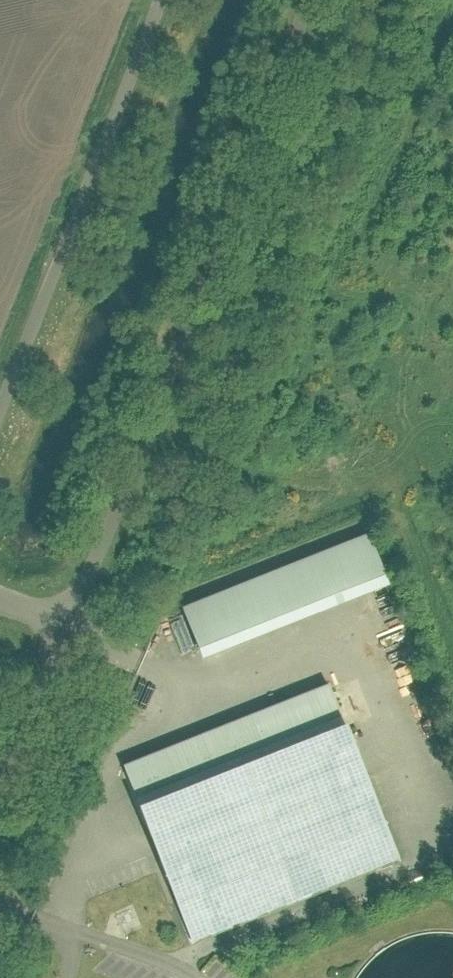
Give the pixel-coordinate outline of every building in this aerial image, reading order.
[(381,578),(366,538),(180,609),(195,649),(381,578)] [(267,759),(139,809),(170,886),(188,879),(195,895),(176,902),(192,942),(398,860),(346,727),(344,728),(340,717),(333,720),(337,731),(320,738),(308,706),(254,727),(267,759)] [(452,786),(452,774),(432,781),(435,792),(452,786)]
